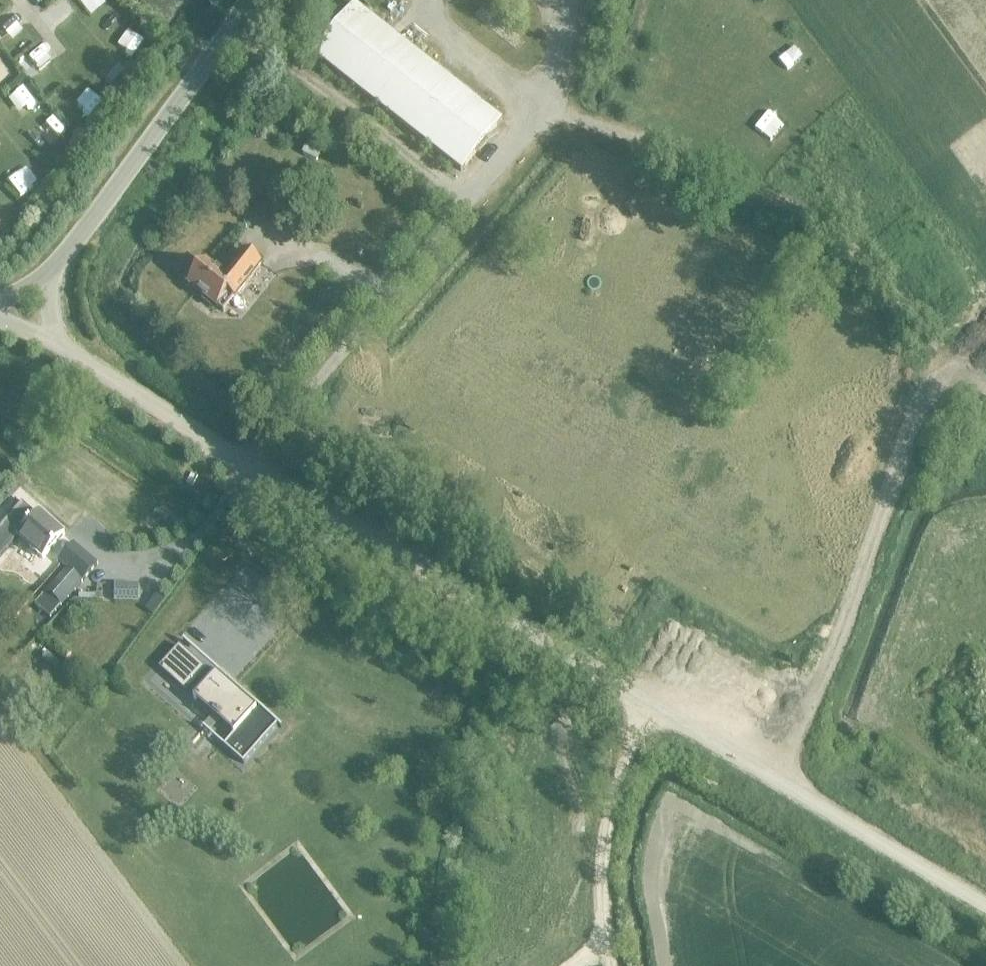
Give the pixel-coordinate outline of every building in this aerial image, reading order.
[(733,12),(745,0),(721,0),(733,12)] [(460,172),(500,121),(354,6),(314,56),(460,172)] [(119,65),(132,48),(116,37),(103,54),(119,65)] [(99,97),(112,76),(95,66),(82,87),(99,97)] [(61,104),(66,124),(87,119),(82,99),(61,104)] [(223,313),(261,265),(245,253),(225,278),(205,262),(198,272),(192,271),(186,279),(189,283),(187,285),(203,298),(203,301),(210,307),(213,306),(223,313)] [(42,560),(64,535),(38,513),(16,537),(42,560)] [(11,548),(0,539),(0,560),(11,548)] [(64,570),(45,592),(60,606),(80,584),(64,570)] [(138,587),(114,586),(114,602),(138,602),(138,587)] [(178,647),(158,669),(185,693),(206,671),(178,647)] [(218,672),(193,700),(195,702),(197,700),(234,733),(232,735),(234,737),(225,748),(244,764),(277,727),(280,730),(281,728),(218,672)]
